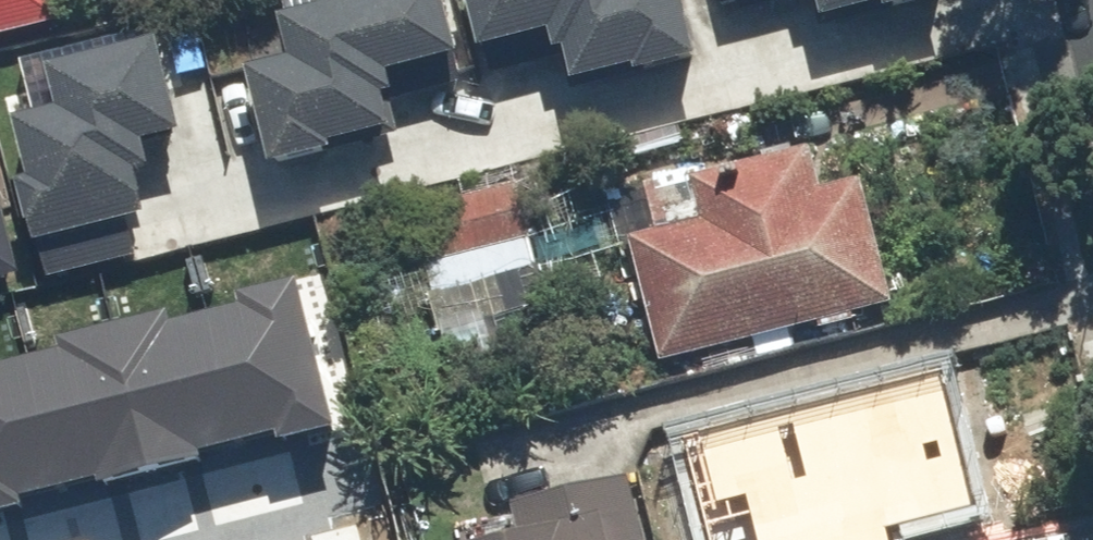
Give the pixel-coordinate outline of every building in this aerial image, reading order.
[(62,26),(55,0),(0,0),(0,41),(62,26)] [(264,168),(394,140),(387,105),(393,104),(389,82),(459,67),(444,0),(390,0),(278,23),(287,63),(243,73),(264,168)] [(477,57),(544,41),(548,58),(560,55),(568,92),(690,63),(676,0),(464,0),(477,57)] [(822,26),(936,0),(816,0),(822,26)] [(13,189),(27,250),(144,223),(138,193),(160,188),(152,156),(176,151),(152,48),(46,72),(57,117),(14,127),(28,186),(13,189)] [(627,241),(656,366),(890,309),(859,183),(820,193),(809,151),(681,182),(692,226),(627,241)] [(525,181),(409,211),(431,300),(548,271),(525,181)] [(21,282),(0,192),(0,287),(21,282)] [(123,316),(159,468),(192,458),(189,444),(282,423),(286,437),(337,425),(301,272),(232,288),(236,305),(174,319),(171,306),(123,316)] [(14,501),(11,488),(98,468),(101,481),(159,468),(123,316),(54,332),(58,349),(0,362),(0,505),(14,501)] [(699,539),(882,539),(879,527),(981,502),(948,372),(674,439),(699,539)] [(620,479),(497,512),(504,539),(502,539),(637,539),(620,479)] [(360,517),(309,530),(312,539),(366,539),(360,517)]
